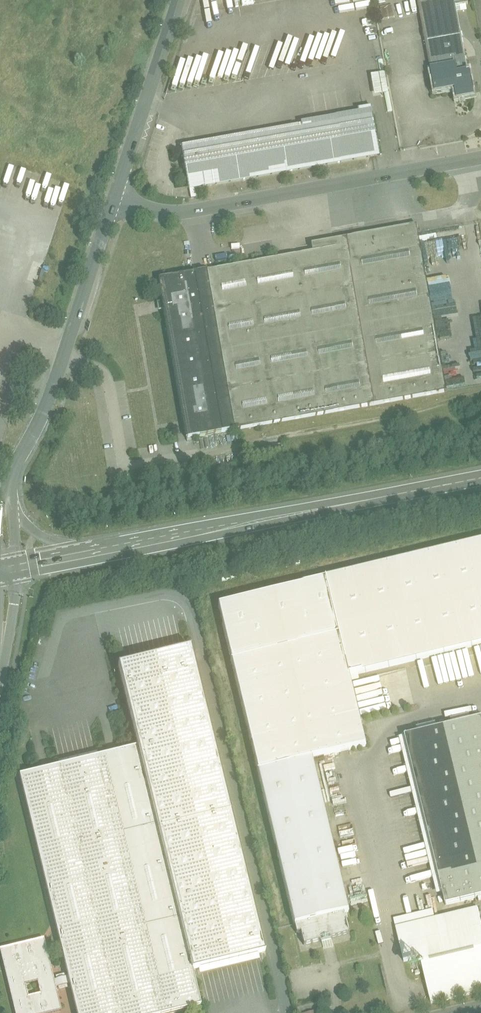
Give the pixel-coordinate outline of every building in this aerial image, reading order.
[(421,14),(457,7),(469,5),(468,0),(418,0),(421,14)] [(393,6),(381,9),(384,20),(395,18),(393,6)] [(421,14),(436,95),(456,91),(458,101),(476,98),(475,98),(480,97),(480,96),(479,86),(473,87),(471,72),(469,72),(457,7),(421,14)] [(374,116),(182,149),(189,190),(381,156),(374,116)] [(421,234),(160,281),(188,439),(449,392),(421,234)] [(328,579),(351,677),(480,645),(480,543),(328,579)] [(328,579),(218,605),(294,925),(345,913),(350,912),(314,759),(367,746),(351,677),(328,579)] [(192,648),(119,666),(139,747),(193,971),(265,954),(192,648)] [(406,737),(447,906),(480,897),(480,718),(406,737)] [(20,776),(77,1012),(173,1012),(201,1006),(193,971),(139,747),(20,776)] [(395,930),(403,964),(419,961),(429,1005),(480,993),(480,927),(477,911),(395,930)] [(345,913),(294,925),(296,934),(301,933),(304,946),(321,941),(322,943),(333,941),(333,939),(351,934),(345,913)] [(1,950),(16,1012),(55,1012),(62,1011),(45,939),(1,950)]
